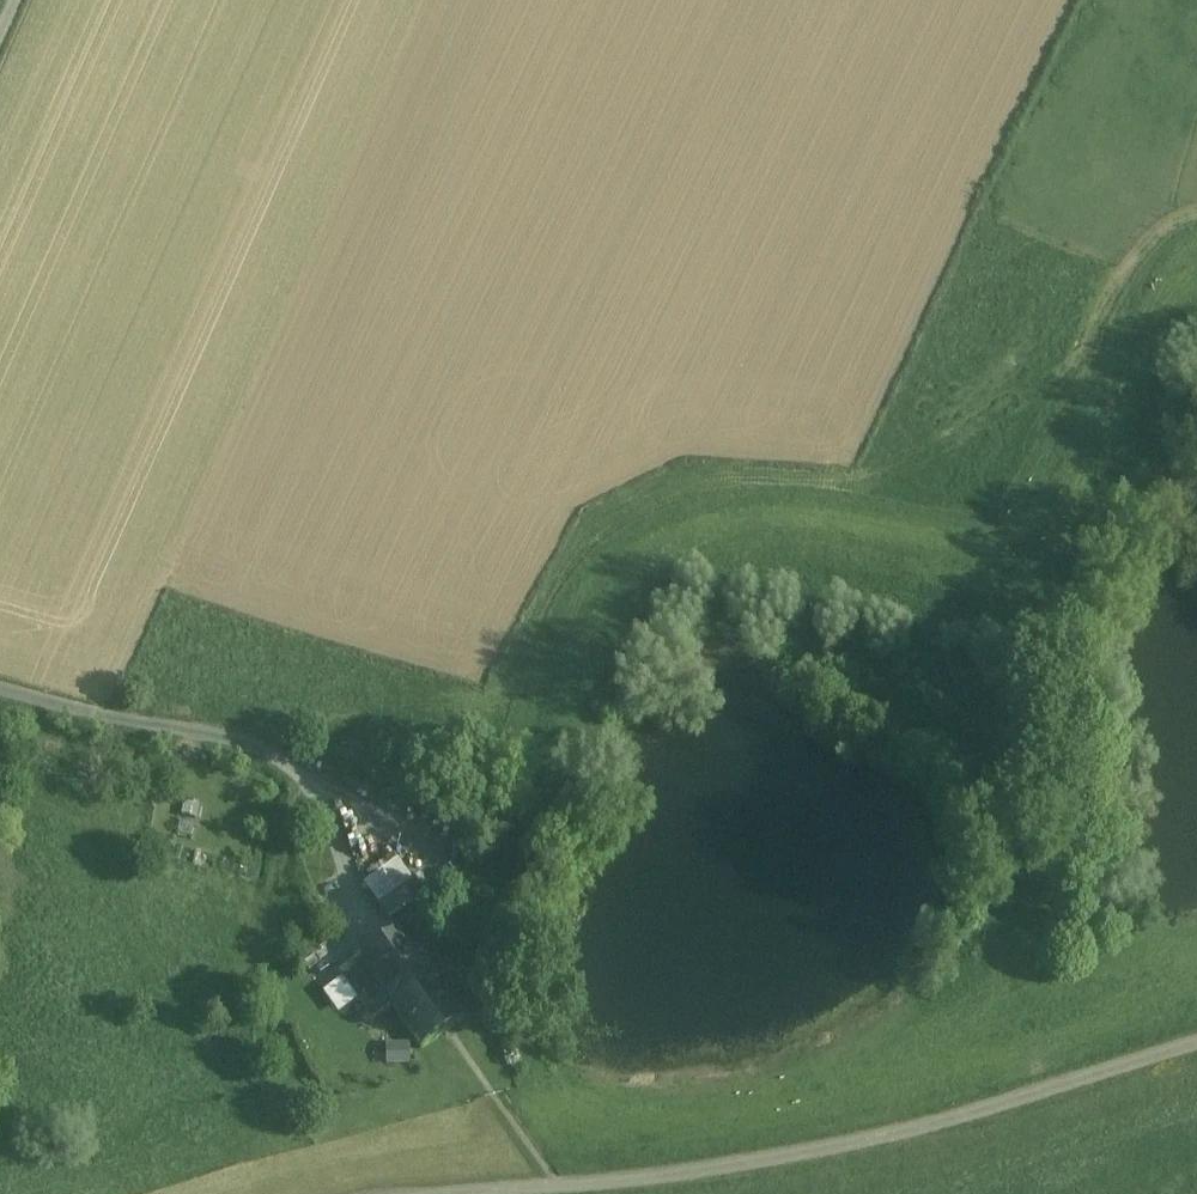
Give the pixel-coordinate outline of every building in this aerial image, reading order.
[(397,862),(366,885),(380,904),(403,887),(411,882),(397,862)] [(403,887),(380,904),(390,918),(413,901),(403,887)] [(404,936),(345,977),(362,1000),(360,1001),(361,1003),(357,1006),(356,1011),(363,1021),(369,1021),(373,1019),(392,1006),(433,977),(404,936)] [(462,1018),(433,977),(392,1006),(421,1047),(462,1018)] [(383,1046),(385,1063),(407,1061),(405,1043),(383,1046)]
